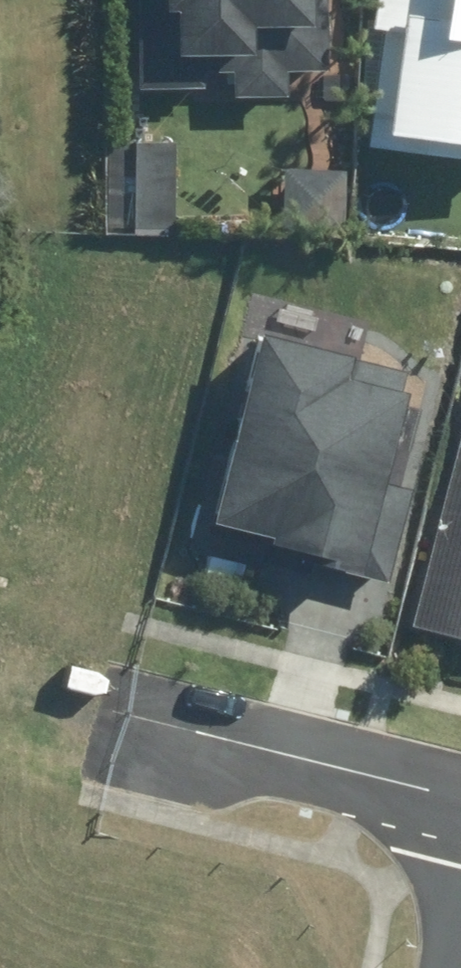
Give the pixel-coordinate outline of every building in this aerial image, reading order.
[(120,92),(291,96),(292,75),(327,75),(329,0),(122,0),(120,92)] [(386,25),(366,147),(460,163),(460,0),(374,0),(370,22),(386,25)] [(172,142),(107,138),(102,232),(167,236),(172,142)] [(410,370),(261,329),(209,521),(271,538),(269,546),(387,578),(411,491),(379,482),(410,370)] [(408,629),(460,643),(460,423),(408,629)]
